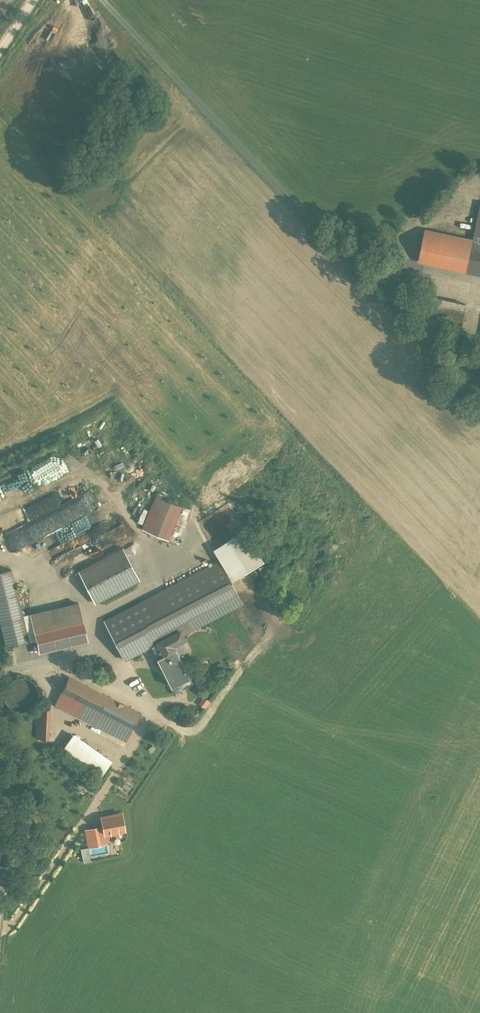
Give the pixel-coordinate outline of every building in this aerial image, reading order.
[(467,271),(479,274),(479,209),(474,240),(467,271)] [(474,240),(425,230),(418,261),(467,271),(474,240)] [(466,304),(430,296),(426,316),(461,323),(466,304)] [(116,467),(138,458),(136,453),(114,463),(116,467)] [(129,491),(150,481),(148,476),(127,487),(129,491)] [(43,536),(79,518),(85,530),(105,521),(91,490),(34,517),(43,536)] [(178,505),(156,496),(152,507),(160,510),(174,516),(178,505)] [(160,510),(152,507),(143,529),(151,533),(160,510)] [(174,516),(160,510),(151,533),(165,538),(174,516)] [(247,572),(268,560),(249,527),(228,539),(247,572)] [(89,533),(92,538),(101,533),(99,528),(89,533)] [(122,548),(78,571),(94,602),(139,579),(122,548)] [(221,560),(104,620),(124,659),(152,644),(181,630),(183,629),(179,622),(196,614),(238,592),(221,560)] [(9,569),(0,572),(0,623),(6,647),(27,642),(9,569)] [(78,602),(30,614),(39,651),(87,640),(78,602)] [(196,614),(179,622),(183,629),(200,620),(196,614)] [(181,630),(152,644),(159,658),(176,649),(174,644),(185,639),(186,639),(181,630)] [(159,658),(173,686),(191,677),(180,655),(190,650),(185,639),(174,644),(176,649),(159,658)] [(37,700),(39,693),(37,687),(33,681),(27,677),(21,676),(14,678),(8,682),(5,687),(3,694),(5,701),(9,707),(15,710),(21,711),(28,710),(34,706),(37,700)] [(140,711),(69,676),(60,693),(132,729),(140,711)] [(132,729),(60,693),(54,705),(126,740),(132,729)] [(50,709),(38,707),(36,738),(48,739),(50,709)] [(103,774),(115,758),(76,730),(65,746),(103,774)] [(121,813),(100,817),(104,833),(110,832),(111,834),(118,832),(118,830),(125,829),(121,813)] [(100,824),(85,827),(90,846),(104,843),(100,824)]
